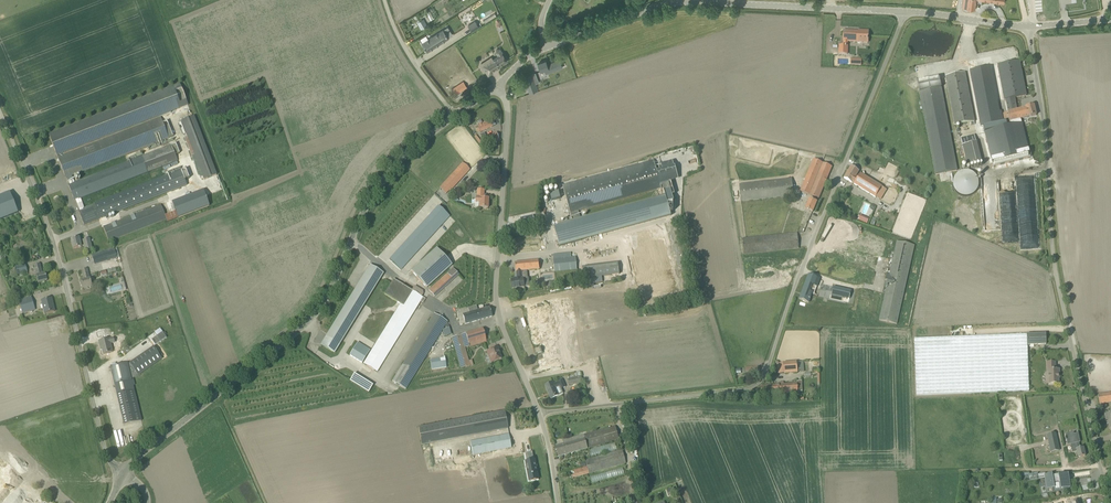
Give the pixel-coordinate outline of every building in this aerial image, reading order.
[(962,8),(975,10),(976,0),(963,0),(962,8)] [(485,23),(496,16),(495,13),(483,20),(485,23)] [(427,26),(427,25),(424,19),(423,19),(419,21),(417,22),(416,23),(420,29),(427,26)] [(467,26),(471,32),(479,28),(475,21),(467,26)] [(427,52),(448,38),(443,30),(421,43),(427,52)] [(847,41),(868,42),(868,31),(858,30),(858,31),(844,31),(843,41),(844,41),(844,46),(839,46),(839,54),(847,54),(848,46),(847,46),(847,41)] [(497,56),(482,66),(488,75),(492,73),(491,71),(507,61),(502,53),(503,53),(500,48),(498,48),(496,50),(495,52),(497,56)] [(563,59),(548,64),(546,60),(538,63),(541,71),(549,68),(550,71),(562,66),(560,60),(564,59),(563,59)] [(1015,98),(1026,96),(1019,61),(998,65),(1004,100),(1006,100),(1006,102),(1015,101),(1015,98)] [(990,66),(970,70),(981,126),(1002,122),(990,66)] [(955,126),(974,122),(965,73),(946,77),(955,126)] [(524,77),(527,86),(535,83),(532,74),(524,77)] [(957,171),(939,78),(917,82),(935,175),(957,171)] [(467,87),(463,81),(452,89),(456,94),(467,87)] [(58,157),(61,156),(61,155),(188,105),(181,88),(180,84),(173,86),(49,134),(57,156),(58,157)] [(1026,108),(1014,111),(1003,114),(1005,123),(1020,119),(1028,117),(1036,115),(1034,106),(1026,108)] [(204,180),(216,175),(194,116),(181,121),(204,180)] [(61,156),(58,157),(66,178),(67,178),(70,176),(169,138),(173,136),(167,121),(163,123),(161,117),(61,156)] [(480,132),(492,126),(495,125),(493,120),(490,121),(490,120),(477,126),(478,128),(480,132)] [(1022,123),(985,132),(993,167),(1031,157),(1022,123)] [(481,138),(483,145),(499,139),(497,133),(481,138)] [(968,167),(982,163),(977,142),(975,142),(974,140),(971,141),(971,143),(962,145),(968,167)] [(82,209),(79,199),(148,172),(177,160),(175,155),(180,153),(176,144),(73,183),(70,176),(67,178),(69,185),(68,185),(74,200),(75,200),(79,210),(82,209)] [(809,164),(811,165),(800,191),(814,197),(813,200),(810,199),(806,209),(813,212),(832,167),(813,159),(812,162),(810,161),(809,164)] [(571,217),(572,220),(573,222),(581,220),(578,211),(661,188),(660,184),(658,178),(670,175),(676,173),(674,166),(657,171),(654,161),(562,186),(571,217)] [(449,191),(450,191),(467,172),(470,169),(463,163),(443,185),(449,191)] [(856,176),(859,171),(851,166),(844,178),(876,198),(882,187),(860,174),(858,177),(856,176)] [(975,197),(979,174),(957,171),(954,193),(975,197)] [(173,183),(175,189),(187,185),(184,178),(173,183)] [(794,197),(792,178),(787,178),(787,179),(739,184),(741,202),(789,197),(794,197)] [(84,225),(158,196),(152,182),(82,209),(79,210),(78,210),(84,225)] [(480,207),(480,208),(488,208),(488,207),(489,207),(489,204),(488,204),(488,199),(487,198),(487,197),(485,195),(484,195),(484,190),(477,189),(477,198),(477,202),(478,202),(478,207),(480,207)] [(204,191),(172,203),(178,219),(210,206),(204,191)] [(559,191),(550,193),(552,200),(560,198),(559,191)] [(18,213),(10,192),(0,196),(0,220),(18,213)] [(109,241),(166,219),(161,205),(103,227),(109,241)] [(438,206),(390,261),(401,271),(450,216),(438,206)] [(564,225),(556,228),(561,245),(625,227),(620,209),(572,223),(570,218),(563,221),(564,225)] [(632,249),(665,239),(661,225),(628,234),(632,249)] [(797,233),(742,239),(744,255),(799,249),(797,233)] [(73,249),(81,247),(81,246),(84,245),(86,251),(92,249),(89,239),(83,240),(83,241),(80,241),(79,238),(71,240),(73,249)] [(897,241),(895,249),(885,293),(879,320),(897,324),(902,300),(915,245),(914,245),(910,244),(897,241)] [(822,244),(820,253),(876,264),(878,255),(822,244)] [(638,299),(677,289),(667,246),(627,256),(638,299)] [(117,258),(114,248),(92,255),(95,264),(117,258)] [(436,248),(411,271),(427,288),(452,265),(436,248)] [(553,255),(553,259),(554,272),(577,270),(576,257),(572,257),(571,254),(571,253),(558,254),(553,255)] [(540,269),(539,260),(515,263),(516,271),(517,271),(518,279),(511,280),(512,288),(530,287),(529,278),(523,279),(522,271),(540,269)] [(24,275),(28,274),(25,263),(14,266),(17,275),(24,273),(24,275)] [(618,263),(582,268),(584,279),(619,274),(618,263)] [(40,264),(34,266),(36,275),(38,283),(47,281),(45,273),(43,274),(40,264)] [(334,352),(383,273),(370,265),(326,337),(321,344),(334,352)] [(453,268),(429,290),(434,296),(459,275),(453,268)] [(90,279),(87,269),(81,270),(83,280),(81,281),(83,288),(92,286),(90,278),(90,279)] [(812,294),(814,295),(820,279),(808,275),(799,299),(809,303),(812,294)] [(423,303),(425,299),(421,296),(424,292),(415,286),(412,291),(393,279),(384,294),(401,304),(366,361),(364,364),(377,372),(421,301),(423,303)] [(833,287),(831,295),(849,299),(851,291),(833,287)] [(869,307),(874,290),(863,287),(859,305),(869,307)] [(567,368),(597,360),(579,288),(559,293),(557,289),(517,299),(519,306),(533,303),(549,364),(546,365),(547,369),(566,364),(567,368)] [(22,313),(35,310),(31,297),(19,301),(22,313)] [(51,299),(42,301),(45,314),(54,311),(51,299)] [(465,324),(492,317),(489,307),(478,311),(477,309),(476,310),(475,307),(459,311),(459,313),(457,314),(460,325),(465,324)] [(447,321),(434,313),(392,381),(406,389),(446,324),(447,328),(442,330),(444,336),(451,334),(447,321)] [(469,361),(465,348),(487,342),(483,329),(452,338),(461,369),(470,366),(469,361)] [(1046,334),(914,339),(916,395),(1029,391),(1027,346),(1029,346),(1029,345),(1046,344),(1046,334)] [(109,339),(99,341),(100,347),(101,346),(103,354),(113,352),(112,351),(116,350),(113,338),(109,339)] [(358,341),(350,354),(363,362),(371,349),(358,341)] [(138,375),(162,359),(154,347),(130,363),(128,364),(127,363),(110,367),(124,425),(141,421),(131,379),(138,375)] [(490,355),(493,362),(501,358),(498,351),(499,351),(498,347),(487,351),(489,356),(490,355)] [(444,359),(430,361),(431,370),(446,368),(444,359)] [(783,363),(781,364),(777,364),(778,374),(784,373),(798,372),(797,362),(783,363)] [(1049,373),(1049,384),(1059,384),(1058,374),(1059,374),(1059,369),(1055,369),(1055,362),(1047,362),(1048,373),(1049,373)] [(571,385),(583,382),(580,371),(577,372),(578,377),(570,378),(571,385)] [(350,381),(369,393),(373,385),(354,374),(350,381)] [(554,384),(553,382),(545,385),(551,399),(559,395),(563,393),(561,389),(565,387),(562,380),(558,382),(554,384)] [(784,397),(784,394),(793,393),(793,392),(798,391),(797,383),(784,384),(783,382),(779,382),(780,385),(761,386),(762,394),(776,393),(776,398),(784,397)] [(1098,395),(1100,404),(1110,403),(1110,393),(1098,395)] [(508,428),(504,411),(418,427),(421,445),(508,428)] [(563,441),(564,445),(556,447),(559,456),(619,440),(616,427),(563,441)] [(1055,433),(1047,435),(1050,449),(1058,447),(1055,433)] [(1076,450),(1078,457),(1085,456),(1084,447),(1080,448),(1079,443),(1080,442),(1078,433),(1074,434),(1073,433),(1065,434),(1066,437),(1065,437),(1066,440),(1068,445),(1071,444),(1072,451),(1076,450)] [(509,434),(470,441),(472,455),(511,447),(509,434)] [(529,441),(522,442),(524,451),(522,451),(525,466),(534,464),(532,449),(531,449),(529,441)] [(591,456),(617,450),(615,443),(604,445),(604,446),(590,450),(591,456)] [(572,478),(626,463),(622,451),(586,461),(587,467),(570,472),(572,478)] [(12,477),(0,467),(0,491),(12,477)] [(592,482),(624,474),(623,468),(590,476),(592,482)] [(1062,485),(1062,489),(1070,488),(1070,487),(1069,487),(1067,475),(1068,475),(1068,474),(1059,476),(1059,474),(1052,475),(1052,474),(1045,475),(1047,489),(1053,488),(1053,486),(1053,484),(1053,485),(1054,485),(1054,484),(1054,483),(1055,482),(1058,482),(1059,482),(1060,483),(1061,484),(1062,485)] [(40,502),(14,480),(0,497),(0,502),(39,502),(40,502)]
